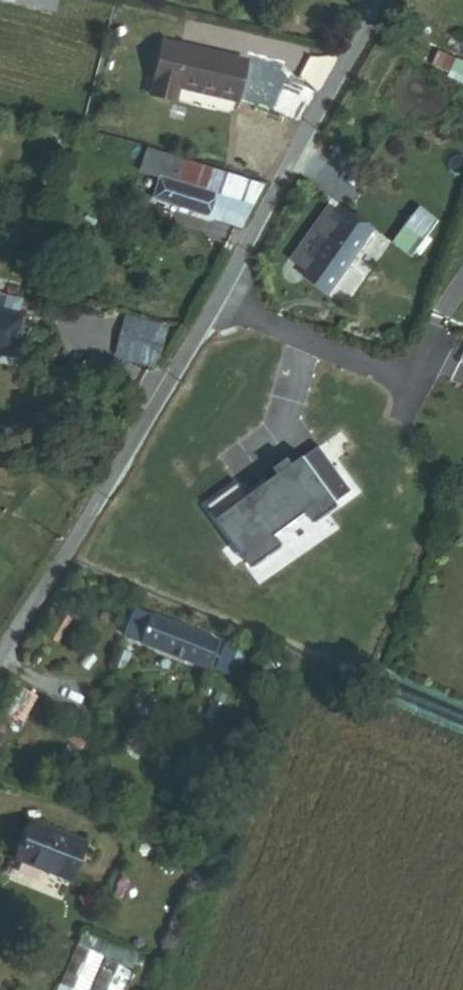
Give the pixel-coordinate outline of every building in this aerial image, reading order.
[(61,0),(2,0),(58,13),(61,0)] [(182,88),(239,101),(248,62),(167,44),(156,96),(179,101),(182,88)] [(158,201),(247,229),(269,187),(154,150),(147,171),(165,178),(158,201)] [(306,277),(332,296),(374,238),(348,219),(347,221),(332,210),(294,261),(309,272),(306,277)] [(395,246),(412,259),(438,224),(420,211),(395,246)] [(21,342),(27,318),(0,311),(0,337),(21,342)] [(159,353),(166,355),(172,331),(137,322),(128,358),(156,365),(159,353)] [(17,357),(21,342),(0,337),(0,353),(17,357)] [(156,365),(163,367),(166,355),(159,353),(156,365)] [(236,486),(205,508),(251,572),(282,550),(275,539),(306,517),(319,507),(324,513),(336,505),(350,494),(317,448),(246,499),(236,486)] [(129,640),(141,645),(151,619),(139,614),(129,640)] [(207,672),(217,646),(151,619),(141,645),(207,672)] [(55,648),(69,625),(61,620),(47,643),(55,648)] [(35,700),(16,690),(2,716),(22,726),(35,700)] [(19,867),(72,888),(88,848),(34,827),(19,867)] [(134,964),(85,942),(63,989),(123,989),(134,964)]
